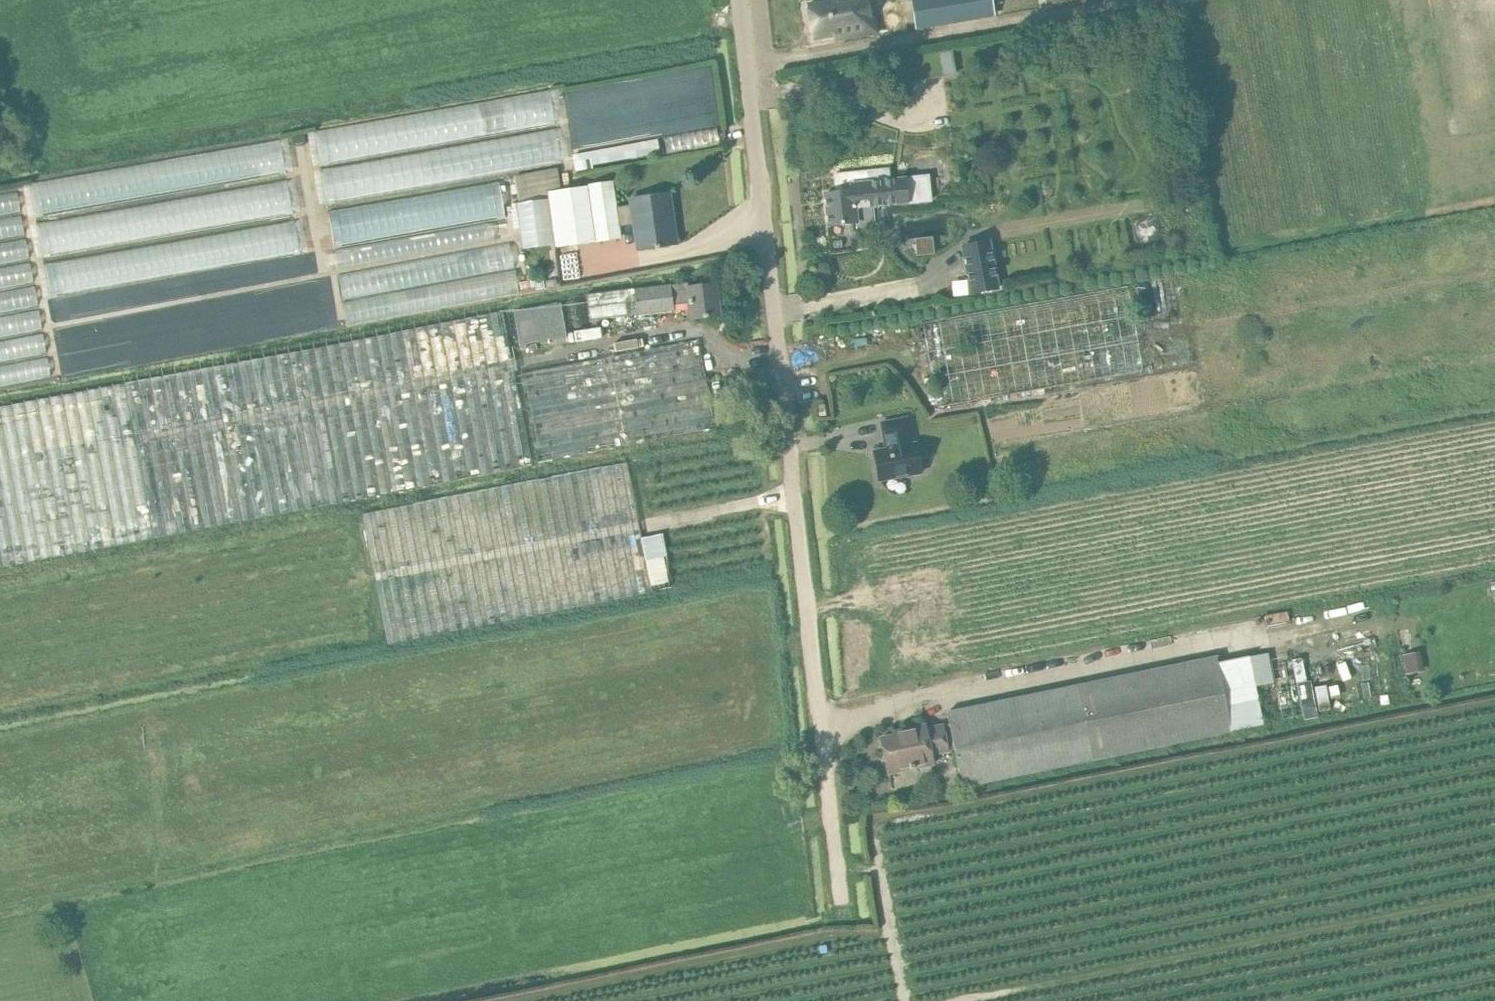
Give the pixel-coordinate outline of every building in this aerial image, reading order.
[(806,8),(811,43),(840,38),(841,42),(875,36),(870,0),(834,0),(835,4),(806,8)] [(916,26),(993,13),(991,0),(911,0),(916,26)] [(344,6),(334,8),(335,16),(346,14),(344,6)] [(797,41),(809,40),(807,25),(795,27),(797,41)] [(347,30),(337,32),(339,40),(349,39),(347,30)] [(951,51),(937,53),(941,77),(954,75),(951,51)] [(317,160),(556,126),(551,93),(312,126),(317,160)] [(558,131),(326,163),(331,197),(563,165),(558,131)] [(657,140),(572,154),(575,171),(593,168),(592,164),(659,153),(657,140)] [(38,208),(288,175),(284,143),(34,176),(38,208)] [(828,225),(857,222),(861,227),(870,226),(874,221),(873,208),(932,202),(929,175),(870,181),(869,170),(833,173),(835,191),(824,193),(828,225)] [(619,227),(634,225),(637,248),(669,244),(665,210),(671,209),(668,193),(631,198),(631,205),(616,207),(613,183),(560,190),(557,171),(515,176),(518,204),(516,204),(522,248),(555,244),(556,247),(620,238),(619,227)] [(46,250),(297,213),(292,181),(41,218),(46,250)] [(500,182),(328,206),(334,246),(348,244),(350,261),(495,241),(491,219),(505,217),(500,182)] [(49,378),(19,190),(0,193),(0,386),(49,378)] [(45,260),(50,293),(307,251),(302,219),(45,260)] [(933,236),(915,237),(916,253),(934,251),(933,236)] [(990,239),(960,244),(970,295),(999,290),(990,239)] [(511,244),(338,269),(345,321),(519,296),(511,244)] [(716,283),(686,287),(587,299),(590,322),(674,311),(673,306),(688,304),(690,319),(720,315),(716,283)] [(503,310),(401,330),(401,331),(124,382),(124,383),(0,406),(0,566),(152,538),(431,484),(533,464),(515,370),(503,310)] [(89,321),(57,325),(62,372),(116,366),(113,343),(111,343),(109,328),(90,330),(89,321)] [(520,371),(537,462),(715,429),(697,338),(520,371)] [(874,451),(879,480),(921,472),(915,443),(912,444),(907,418),(881,423),(886,449),(874,451)] [(626,462),(362,513),(387,643),(652,591),(638,521),(626,462)] [(933,763),(931,754),(954,750),(962,787),(1254,727),(1246,687),(1237,689),(1231,661),(1219,664),(1217,655),(946,710),(949,724),(926,729),(925,724),(904,729),(904,732),(880,737),(887,773),(933,763)] [(1306,717),(1317,715),(1313,696),(1302,698),(1306,717)]
